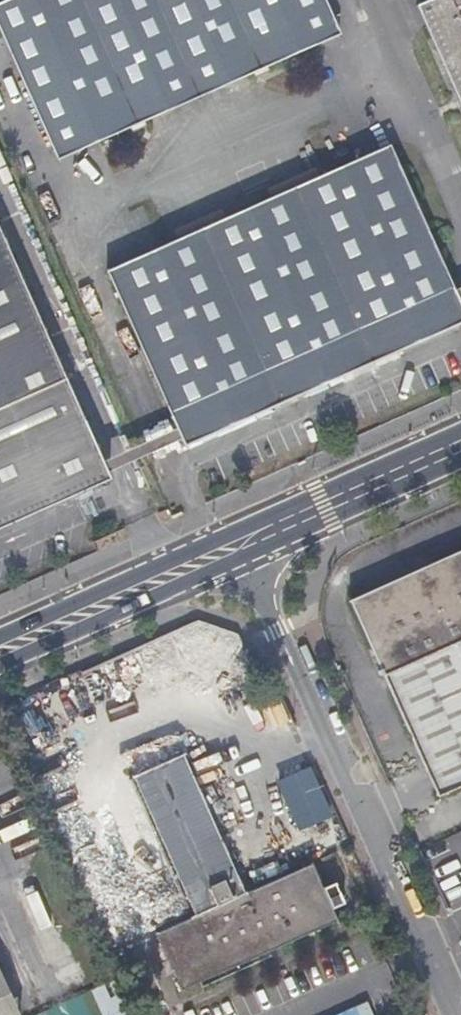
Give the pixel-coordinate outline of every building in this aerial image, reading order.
[(168,109),(165,103),(213,82),(216,89),(310,48),(307,42),(330,32),(316,0),(0,0),(0,50),(46,154),(71,143),(74,150),(168,109)] [(427,6),(460,83),(460,0),(424,0),(427,6)] [(451,118),(457,116),(460,114),(460,83),(427,6),(404,16),(451,118)] [(333,38),(330,32),(307,42),(310,48),(333,38)] [(168,109),(216,89),(213,82),(165,103),(168,109)] [(460,141),(460,125),(457,116),(451,118),(460,141)] [(49,160),(74,150),(71,143),(46,154),(49,160)] [(172,444),(175,445),(178,447),(454,327),(457,320),(381,151),(96,274),(172,444)] [(110,473),(0,227),(0,522),(110,473)] [(422,566),(352,597),(439,794),(460,784),(460,548),(422,566)] [(127,779),(158,848),(190,917),(150,935),(177,993),(335,921),(307,862),(242,892),(178,755),(127,779)] [(303,831),(338,816),(315,765),(280,780),(303,831)] [(0,983),(0,1014),(15,1014),(0,983)]
